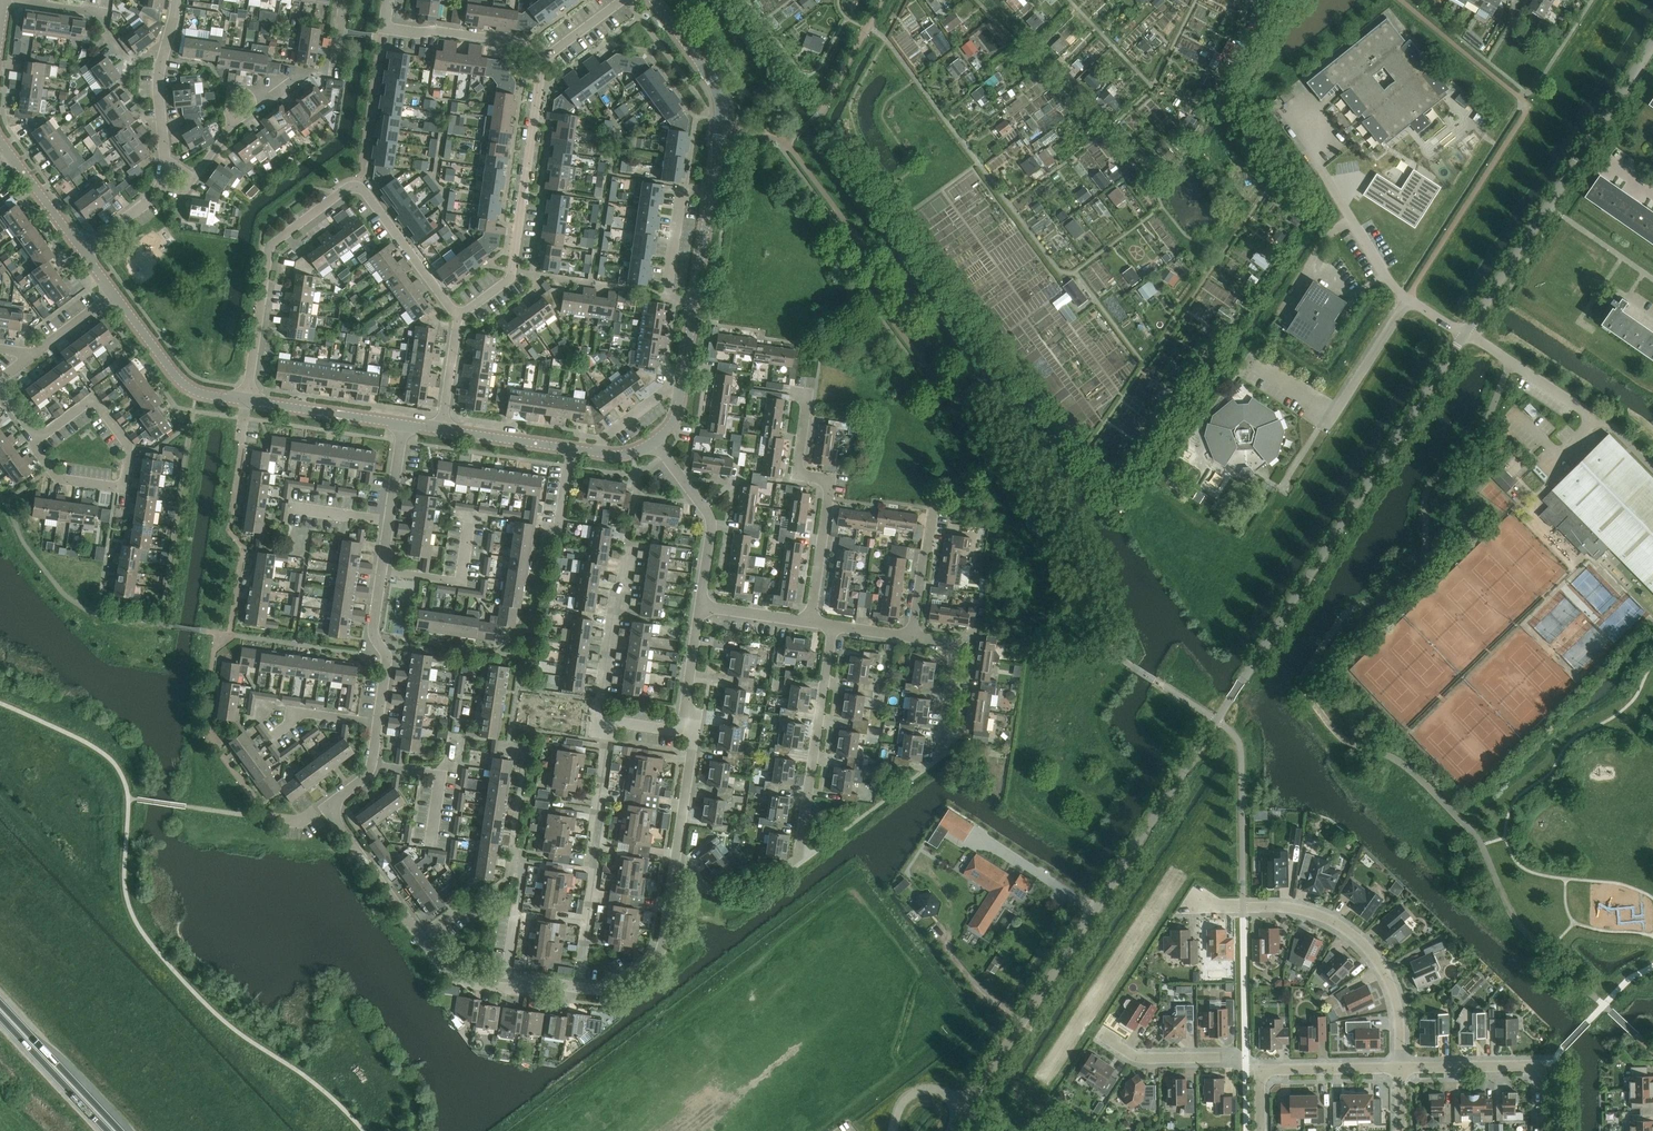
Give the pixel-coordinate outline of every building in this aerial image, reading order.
[(138,4),(140,6),(142,7),(143,7),(141,11),(147,15),(158,21),(160,12),(156,11),(157,9),(162,10),(164,0),(139,0),(138,4)] [(211,4),(211,9),(222,10),(223,0),(221,0),(219,0),(218,5),(211,4)] [(538,1),(551,19),(556,15),(554,12),(559,8),(553,0),(540,0),(538,1)] [(559,8),(564,5),(566,8),(571,4),(568,0),(553,0),(559,8)] [(946,12),(938,0),(933,0),(930,2),(940,17),(946,12)] [(1467,1),(1479,8),(1484,0),(1467,0),(1467,1)] [(1479,8),(1498,19),(1504,9),(1498,6),(1501,1),(1500,0),(1484,0),(1479,8)] [(1545,0),(1532,0),(1533,1),(1529,7),(1543,17),(1551,4),(1545,0)] [(438,4),(417,1),(416,7),(420,8),(419,14),(429,16),(436,17),(438,4)] [(551,19),(538,1),(527,9),(528,9),(538,24),(543,20),(545,23),(551,19)] [(493,3),(492,8),(489,26),(495,27),(495,30),(501,31),(505,10),(505,4),(493,3)] [(476,28),(480,6),(467,4),(464,22),(470,23),(470,27),(476,28)] [(480,6),(476,28),(483,29),(484,25),(489,26),(492,8),(480,6)] [(186,8),(186,12),(192,13),(192,14),(195,14),(195,16),(200,17),(201,10),(186,8)] [(522,14),(517,13),(515,28),(527,30),(532,27),(532,28),(538,24),(528,9),(522,14)] [(954,9),(940,19),(948,30),(962,21),(954,9)] [(23,23),(17,22),(14,38),(21,38),(22,32),(34,34),(37,12),(25,10),(23,23)] [(201,10),(200,17),(206,17),(205,21),(211,22),(212,16),(213,12),(201,10)] [(517,12),(505,10),(501,31),(508,32),(509,29),(515,30),(515,28),(517,13),(517,12)] [(138,15),(140,18),(130,25),(134,30),(146,46),(156,39),(148,29),(158,21),(147,15),(141,11),(138,15)] [(277,13),(260,11),(258,20),(276,23),(277,13)] [(37,12),(34,34),(46,35),(49,14),(37,12)] [(578,12),(575,15),(581,24),(585,21),(578,12)] [(61,15),(49,14),(46,35),(58,37),(61,15)] [(73,17),(61,15),(58,37),(70,39),(73,17)] [(620,15),(614,18),(618,25),(624,22),(620,15)] [(85,19),(73,17),(70,39),(82,41),(85,19)] [(1387,18),(1307,83),(1321,100),(1337,84),(1344,93),(1343,94),(1360,116),(1362,114),(1366,120),(1364,121),(1382,143),(1383,141),(1386,145),(1411,125),(1418,134),(1430,124),(1429,122),(1423,115),(1429,111),(1448,95),(1446,91),(1447,90),(1430,69),(1428,70),(1424,64),(1426,63),(1408,42),(1407,43),(1387,18)] [(920,33),(928,41),(941,29),(933,21),(920,33)] [(299,26),(298,38),(318,42),(320,29),(299,26)] [(122,35),(117,39),(127,53),(132,49),(136,54),(146,46),(134,30),(124,37),(122,35)] [(198,30),(197,38),(194,58),(206,60),(209,35),(210,31),(198,30)] [(206,60),(217,61),(218,61),(220,47),(221,47),(221,42),(222,37),(209,35),(206,60)] [(197,38),(185,36),(182,56),(194,58),(197,38)] [(318,42),(298,38),(296,50),(316,53),(318,42)] [(1147,38),(1138,41),(1141,51),(1150,48),(1147,38)] [(1076,51),(1084,44),(1079,39),(1071,46),(1076,51)] [(436,51),(433,69),(432,75),(445,77),(446,71),(450,41),(444,40),(442,52),(436,51)] [(969,57),(978,50),(971,40),(961,47),(969,57)] [(1241,47),(1228,40),(1221,55),(1234,62),(1241,47)] [(450,41),(446,71),(458,72),(461,55),(455,54),(457,42),(450,41)] [(218,61),(217,61),(216,67),(229,68),(232,48),(224,47),(225,42),(221,42),(221,47),(220,47),(218,61)] [(244,50),(239,83),(243,84),(245,71),(253,72),(256,52),(257,45),(252,44),(251,51),(244,50)] [(461,55),(458,72),(471,74),(475,45),(469,44),(467,55),(461,55)] [(482,46),(475,45),(471,74),(484,76),(483,76),(486,59),(486,58),(480,57),(482,46)] [(430,58),(431,49),(419,47),(418,56),(430,58)] [(244,50),(232,48),(229,68),(236,70),(234,82),(239,83),(244,50)] [(316,53),(296,50),(294,63),(314,66),(316,53)] [(268,54),(256,52),(253,72),(265,74),(265,72),(272,73),(273,68),(266,67),(267,61),(268,54)] [(409,55),(387,52),(386,58),(390,59),(389,65),(407,68),(409,55)] [(616,55),(612,58),(622,71),(631,72),(641,59),(616,55)] [(593,56),(588,60),(606,83),(616,76),(622,71),(612,58),(611,57),(605,61),(600,65),(593,56)] [(944,69),(954,78),(966,65),(956,56),(944,69)] [(975,56),(969,60),(976,70),(981,67),(975,56)] [(96,80),(113,67),(106,57),(95,65),(91,60),(79,69),(83,75),(89,71),(96,80)] [(9,65),(19,66),(20,59),(10,58),(9,65)] [(493,60),(486,59),(483,76),(484,76),(491,77),(494,81),(506,72),(498,62),(493,61),(493,60)] [(644,63),(641,59),(631,72),(635,78),(650,68),(645,62),(644,63)] [(606,83),(588,60),(583,64),(589,73),(585,76),(595,91),(606,83)] [(51,65),(46,64),(25,61),(24,73),(44,77),(49,77),(51,65)] [(280,63),(267,61),(266,67),(273,68),(272,73),(278,74),(280,63)] [(407,68),(389,65),(388,71),(385,70),(384,77),(405,80),(407,68)] [(103,90),(99,93),(95,96),(99,101),(103,98),(111,91),(108,87),(121,77),(113,67),(96,80),(103,90)] [(650,68),(635,78),(643,89),(660,76),(656,71),(654,73),(650,68)] [(982,80),(993,96),(1003,89),(998,83),(1004,79),(998,70),(982,80)] [(573,71),(568,75),(585,99),(595,91),(585,76),(580,80),(573,71)] [(506,72),(494,81),(497,85),(496,92),(513,95),(514,88),(513,87),(513,82),(506,72)] [(44,77),(24,73),(22,85),(42,88),(44,77)] [(180,77),(181,84),(172,85),(173,96),(195,94),(194,83),(199,83),(198,75),(180,77)] [(564,92),(561,94),(572,108),(575,106),(585,99),(568,75),(562,79),(569,88),(564,92)] [(660,76),(643,89),(651,99),(665,88),(662,83),(664,81),(660,76)] [(405,80),(384,77),(383,84),(386,84),(385,90),(403,93),(405,80)] [(315,86),(313,87),(311,84),(303,90),(305,93),(304,93),(318,111),(330,102),(332,87),(326,86),(325,94),(322,96),(315,86)] [(982,84),(971,92),(980,106),(991,99),(982,84)] [(22,85),(20,97),(40,100),(42,88),(22,85)] [(669,93),(665,88),(651,99),(658,109),(676,96),(672,91),(669,93)] [(1214,95),(1211,93),(1204,89),(1203,90),(1200,88),(1194,97),(1198,100),(1197,100),(1207,106),(1214,95)] [(66,100),(69,92),(60,89),(57,97),(66,100)] [(381,95),(380,102),(401,105),(403,93),(385,90),(384,96),(381,95)] [(103,98),(99,101),(94,104),(102,114),(119,101),(112,91),(111,91),(103,98)] [(496,92),(495,92),(493,105),(515,108),(516,101),(512,101),(513,95),(496,92)] [(1465,109),(1472,101),(1462,92),(1455,100),(1465,109)] [(318,111),(304,93),(294,101),(301,111),(296,115),(306,128),(321,116),(318,111)] [(195,94),(173,96),(174,108),(181,107),(182,115),(185,113),(198,112),(200,112),(199,104),(196,105),(195,94)] [(555,100),(553,113),(568,115),(569,110),(572,108),(561,94),(558,96),(559,97),(555,100)] [(676,96),(658,109),(666,120),(667,120),(680,109),(681,109),(677,104),(680,102),(676,96)] [(40,100),(20,97),(18,110),(27,111),(26,123),(45,118),(44,113),(38,112),(40,100)] [(1274,113),(1283,106),(1277,98),(1268,106),(1274,113)] [(422,108),(435,110),(436,101),(424,99),(422,108)] [(119,101),(102,114),(109,124),(127,111),(119,101)] [(401,105),(380,102),(379,109),(382,109),(382,115),(399,118),(401,105)] [(619,118),(629,111),(624,103),(613,111),(619,118)] [(306,128),(296,115),(291,119),(281,105),(271,113),(284,130),(289,126),(293,132),(298,128),(301,132),(306,128)] [(515,108),(493,105),(492,117),(510,120),(510,114),(514,115),(515,108)] [(685,115),(680,109),(667,120),(671,125),(670,130),(685,132),(687,120),(683,115),(685,115)] [(1479,110),(1473,119),(1484,127),(1490,118),(1479,110)] [(134,121),(127,111),(109,124),(116,133),(116,134),(127,125),(128,126),(134,121)] [(182,115),(188,124),(178,130),(184,140),(203,128),(198,119),(200,117),(198,112),(185,113),(182,115)] [(553,113),(547,112),(546,119),(557,120),(557,126),(575,129),(576,116),(568,115),(553,113)] [(284,130),(271,113),(260,121),(270,134),(265,138),(275,151),(282,146),(275,137),(284,130)] [(95,128),(103,123),(98,115),(90,121),(95,128)] [(377,121),(376,127),(398,130),(399,118),(382,115),(381,121),(377,121)] [(448,124),(455,125),(459,125),(460,118),(456,117),(456,116),(450,115),(448,124)] [(629,131),(639,124),(633,116),(623,124),(629,131)] [(510,120),(492,117),(490,130),(511,133),(512,126),(509,126),(510,120)] [(45,118),(26,123),(33,132),(31,133),(39,143),(55,130),(48,120),(46,122),(45,118)] [(992,126),(996,136),(1013,129),(1008,119),(992,126)] [(138,133),(144,128),(142,124),(135,129),(138,133)] [(116,134),(116,133),(109,138),(117,148),(135,135),(128,126),(127,125),(116,134)] [(575,129),(557,126),(556,132),(552,132),(551,138),(573,141),(575,129)] [(59,127),(55,130),(39,143),(46,152),(67,137),(59,127)] [(398,130),(376,127),(375,134),(379,134),(378,140),(396,143),(398,130)] [(147,131),(144,128),(138,133),(140,136),(147,131)] [(203,128),(184,140),(190,150),(200,144),(203,149),(215,142),(212,136),(205,140),(202,135),(206,133),(203,128)] [(1051,128),(1039,137),(1044,144),(1056,135),(1051,128)] [(490,130),(488,142),(506,145),(507,139),(510,140),(511,133),(490,130)] [(668,130),(667,142),(688,145),(689,139),(685,138),(686,132),(685,132),(670,130),(668,130)] [(253,133),(243,140),(255,156),(259,162),(266,157),(269,160),(277,154),(275,151),(265,138),(268,141),(262,145),(253,133)] [(102,143),(96,134),(91,137),(97,146),(102,143)] [(135,135),(117,148),(124,158),(142,145),(135,135)] [(623,145),(636,147),(637,138),(624,136),(623,145)] [(74,147),(67,137),(46,152),(53,162),(70,150),(74,147)] [(573,141),(551,138),(550,145),(554,146),(553,151),(571,154),(573,141)] [(1035,149),(1043,144),(1039,138),(1031,143),(1035,149)] [(255,156),(243,140),(233,147),(242,160),(235,165),(244,174),(244,175),(253,168),(248,161),(255,156)] [(373,146),(372,152),(394,155),(396,143),(378,140),(377,146),(373,146)] [(446,140),(445,149),(454,150),(455,141),(446,140)] [(506,145),(488,142),(481,141),(479,154),(486,155),(508,158),(509,151),(505,151),(506,145)] [(667,142),(665,155),(683,158),(684,152),(687,152),(688,145),(667,142)] [(142,145),(124,158),(131,168),(126,172),(132,180),(143,172),(137,164),(149,155),(142,145)] [(1047,166),(1055,160),(1045,145),(1037,150),(1047,166)] [(77,159),(70,150),(53,162),(61,172),(69,166),(73,171),(94,155),(90,149),(77,159)] [(454,150),(445,149),(443,158),(450,159),(451,150),(454,150)] [(98,161),(107,156),(103,150),(95,155),(98,161)] [(549,157),(548,163),(569,167),(571,154),(553,151),(552,157),(549,157)] [(36,160),(42,155),(40,152),(33,157),(36,160)] [(394,155),(372,152),(372,159),(375,159),(374,166),(376,166),(391,168),(392,168),(394,155)] [(1031,174),(1043,164),(1032,152),(1021,162),(1031,174)] [(45,159),(42,155),(36,160),(38,164),(45,159)] [(508,158),(486,155),(484,168),(502,170),(503,164),(507,165),(508,158)] [(665,155),(663,168),(684,171),(685,164),(682,163),(683,158),(665,155)] [(428,162),(415,160),(414,169),(426,171),(428,162)] [(569,167),(548,163),(547,170),(550,171),(549,177),(567,179),(569,167)] [(226,165),(224,168),(218,164),(212,174),(230,187),(237,178),(240,180),(244,174),(233,167),(231,169),(226,165)] [(391,168),(376,166),(374,178),(377,182),(376,183),(380,189),(395,179),(390,172),(391,168)] [(484,168),(482,180),(504,183),(505,177),(501,176),(502,170),(484,168)] [(684,171),(663,168),(661,180),(679,183),(680,177),(683,177),(684,171)] [(1097,170),(1091,174),(1101,189),(1107,185),(1097,170)] [(604,172),(597,171),(595,183),(602,184),(604,172)] [(1377,174),(1364,195),(1415,227),(1441,187),(1414,171),(1402,190),(1377,174)] [(230,187),(212,174),(205,183),(210,187),(206,193),(219,199),(219,198),(221,195),(220,193),(223,188),(227,191),(230,187)] [(429,187),(434,184),(427,174),(422,178),(429,187)] [(545,182),(544,189),(565,192),(567,179),(549,177),(548,183),(545,182)] [(1585,197),(1585,198),(1586,196),(1652,242),(1652,216),(1598,179),(1599,177),(1585,197)] [(66,178),(56,180),(58,188),(68,187),(66,178)] [(92,186),(105,204),(115,196),(102,179),(92,186)] [(395,179),(380,189),(384,194),(381,196),(385,202),(403,190),(395,179)] [(482,180),(480,193),(498,195),(499,189),(503,190),(504,183),(482,180)] [(640,195),(662,198),(663,191),(659,191),(660,185),(642,182),(640,195)] [(602,184),(595,183),(593,196),(600,197),(602,184)] [(138,193),(131,184),(124,189),(131,198),(138,193)] [(434,184),(429,187),(433,193),(438,189),(434,184)] [(1115,206),(1126,199),(1117,185),(1106,192),(1115,206)] [(105,204),(92,186),(82,193),(95,211),(105,204)] [(1087,187),(1077,197),(1083,203),(1093,193),(1087,187)] [(407,195),(403,190),(385,202),(389,207),(392,205),(395,210),(415,196),(411,191),(407,195)] [(617,191),(610,190),(608,199),(615,200),(617,191)] [(68,195),(63,199),(74,214),(79,210),(85,219),(95,211),(82,193),(72,201),(68,195)] [(191,199),(190,210),(215,214),(216,203),(218,203),(219,199),(206,193),(205,201),(191,199)] [(439,193),(429,200),(434,208),(444,200),(439,193)] [(480,193),(479,205),(500,208),(501,202),(498,201),(498,195),(480,193)] [(546,206),(567,210),(569,197),(551,194),(550,200),(547,200),(546,206)] [(662,198),(640,195),(638,207),(656,210),(657,204),(661,205),(662,198)] [(418,200),(415,196),(395,210),(399,214),(396,217),(400,222),(418,210),(414,204),(418,200)] [(1099,198),(1091,204),(1100,215),(1107,210),(1099,198)] [(454,202),(448,201),(446,210),(453,211),(453,208),(457,209),(458,202),(454,202)] [(9,210),(5,204),(0,208),(0,222),(0,223),(4,220),(9,226),(24,215),(16,205),(9,210)] [(111,204),(107,207),(112,213),(116,211),(111,204)] [(500,208),(479,205),(477,218),(495,220),(496,214),(499,215),(500,208)] [(567,210),(546,206),(545,213),(548,214),(547,219),(565,222),(567,210)] [(112,213),(107,207),(104,210),(108,216),(112,213)] [(638,207),(637,220),(658,223),(659,216),(655,216),(656,210),(638,207)] [(215,214),(190,210),(188,222),(201,224),(200,230),(216,232),(217,226),(213,225),(215,214)] [(343,210),(338,213),(343,220),(347,216),(343,210)] [(418,210),(400,222),(404,227),(407,225),(410,230),(425,220),(418,210)] [(338,213),(333,217),(338,224),(338,223),(343,220),(338,213)] [(31,225),(24,215),(9,226),(16,236),(31,225)] [(370,234),(358,218),(353,222),(348,216),(347,216),(343,220),(359,242),(370,234)] [(495,220),(477,218),(470,217),(468,229),(471,230),(476,231),(483,232),(483,231),(498,233),(498,234),(504,235),(505,228),(494,226),(495,220)] [(1072,217),(1064,225),(1076,238),(1084,230),(1072,217)] [(543,225),(542,231),(563,235),(565,222),(547,219),(546,225),(543,225)] [(359,242),(343,220),(338,223),(338,224),(342,230),(337,234),(349,250),(359,242)] [(425,220),(410,230),(414,235),(411,237),(415,242),(433,229),(425,220)] [(658,223),(637,220),(635,232),(653,235),(653,229),(657,230),(658,223)] [(39,235),(31,225),(16,236),(24,247),(39,235)] [(441,236),(449,231),(445,225),(437,231),(441,236)] [(236,230),(225,229),(224,236),(235,237),(236,230)] [(625,238),(625,229),(613,229),(612,237),(625,238)] [(328,231),(323,235),(339,257),(349,250),(337,234),(332,237),(328,231)] [(453,236),(449,231),(441,236),(445,241),(453,236)] [(483,236),(477,240),(476,241),(487,255),(487,254),(493,250),(492,249),(496,246),(498,234),(498,233),(483,231),(483,232),(483,236)] [(563,235),(542,231),(541,238),(545,239),(544,245),(562,247),(563,235)] [(635,232),(633,245),(654,248),(655,242),(652,241),(653,235),(635,232)] [(435,233),(428,238),(432,244),(439,238),(435,233)] [(466,239),(462,233),(458,236),(462,242),(466,239)] [(46,246),(39,235),(24,247),(31,257),(46,246)] [(322,245),(317,249),(329,265),(339,257),(323,235),(317,239),(322,245)] [(432,244),(428,238),(420,244),(424,249),(432,244)] [(476,241),(477,240),(476,240),(466,248),(479,265),(484,261),(482,258),(487,255),(487,254),(487,255),(476,241)] [(391,243),(381,250),(368,259),(376,270),(392,258),(388,253),(395,248),(391,243)] [(539,250),(538,257),(560,260),(562,247),(544,245),(543,250),(539,250)] [(654,248),(633,245),(631,258),(649,260),(650,254),(653,255),(654,248)] [(54,256),(46,246),(31,257),(39,266),(39,267),(47,261),(54,256)] [(466,248),(456,255),(467,270),(472,266),(474,269),(479,265),(466,248)] [(310,250),(295,261),(312,272),(316,269),(318,273),(329,265),(317,249),(312,252),(310,250)] [(584,263),(590,264),(591,255),(585,254),(584,259),(581,258),(581,262),(584,262),(584,263)] [(456,255),(446,263),(459,280),(464,276),(462,274),(467,270),(456,255)] [(560,260),(538,257),(537,263),(541,264),(540,270),(558,273),(560,260)] [(392,258),(376,270),(384,280),(406,263),(402,258),(396,263),(392,258)] [(649,260),(631,258),(629,270),(650,274),(652,267),(648,266),(649,260)] [(39,267),(39,266),(32,272),(40,282),(54,271),(47,261),(39,267)] [(312,272),(295,261),(292,280),(295,281),(294,287),(314,290),(316,277),(311,276),(312,272)] [(406,263),(384,280),(391,290),(407,278),(404,273),(410,269),(406,263)] [(459,280),(446,263),(435,271),(446,285),(451,281),(453,284),(459,280)] [(590,264),(584,263),(579,263),(579,267),(583,268),(582,272),(589,273),(590,264)] [(1132,284),(1141,275),(1131,265),(1122,273),(1132,284)] [(1172,286),(1179,277),(1169,268),(1161,277),(1172,286)] [(650,274),(629,270),(627,283),(645,286),(646,279),(650,280),(650,274)] [(62,281),(54,271),(40,282),(47,292),(62,281)] [(18,282),(24,278),(20,274),(15,278),(18,282)] [(27,283),(24,278),(18,282),(22,287),(27,283)] [(407,278),(391,290),(399,300),(421,284),(417,279),(411,283),(407,278)] [(1074,280),(1066,286),(1064,288),(1079,306),(1088,299),(1074,280)] [(1158,280),(1152,284),(1156,290),(1162,286),(1158,280)] [(62,281),(47,292),(55,303),(68,293),(70,292),(62,281)] [(1313,281),(1295,309),(1299,312),(1299,311),(1314,321),(1320,312),(1335,322),(1335,321),(1347,302),(1313,281)] [(1145,282),(1137,288),(1145,299),(1153,293),(1145,282)] [(421,284),(399,300),(406,310),(422,298),(419,293),(425,289),(421,284)] [(285,292),(285,298),(312,302),(314,290),(294,287),(293,293),(285,292)] [(537,302),(532,305),(544,321),(555,313),(552,310),(556,307),(551,288),(536,299),(537,302)] [(573,314),(576,294),(570,293),(570,290),(551,288),(556,307),(561,308),(560,312),(573,314)] [(576,294),(573,314),(585,316),(589,288),(583,288),(582,295),(576,294)] [(596,289),(589,288),(585,316),(598,318),(601,298),(595,297),(596,289)] [(1112,295),(1126,312),(1132,308),(1118,290),(1112,295)] [(601,298),(598,318),(597,323),(610,325),(611,320),(614,320),(615,310),(616,302),(618,294),(615,294),(615,292),(608,291),(607,299),(601,298)] [(618,291),(618,294),(616,302),(625,303),(627,292),(618,291)] [(68,293),(55,303),(59,308),(72,298),(68,293)] [(32,303),(38,299),(35,295),(29,299),(36,308),(32,303)] [(1601,325),(1652,360),(1652,336),(1620,313),(1628,302),(1627,302),(1628,301),(1623,298),(1623,299),(1622,299),(1621,301),(1615,297),(1612,301),(1606,309),(1610,312),(1601,325)] [(312,302),(285,298),(284,305),(291,306),(290,312),(310,315),(312,302)] [(422,298),(406,310),(414,321),(418,318),(421,322),(440,317),(429,302),(426,304),(422,298)] [(41,304),(38,299),(32,303),(36,308),(41,304)] [(8,328),(11,310),(3,309),(4,301),(0,301),(0,327),(8,328)] [(664,303),(644,301),(642,314),(669,318),(670,311),(663,310),(664,303)] [(1059,306),(1068,323),(1077,317),(1068,301),(1059,306)] [(544,321),(532,305),(527,309),(523,303),(518,307),(534,329),(538,334),(548,327),(544,321)] [(517,317),(512,320),(524,336),(534,329),(518,307),(512,310),(517,317)] [(23,312),(11,310),(8,328),(21,330),(22,319),(31,321),(32,314),(23,313),(23,312)] [(1299,311),(1299,312),(1287,331),(1320,352),(1339,324),(1335,321),(1335,322),(1320,312),(1314,321),(1299,311)] [(310,315),(290,312),(289,318),(282,317),(281,323),(308,327),(315,328),(317,316),(310,315)] [(642,314),(640,326),(660,329),(661,323),(668,324),(669,318),(642,314)] [(415,326),(414,339),(433,342),(434,336),(437,336),(440,317),(421,322),(420,327),(415,326)] [(524,336),(512,320),(507,324),(502,318),(497,322),(513,344),(524,336)] [(102,322),(91,330),(102,345),(113,337),(102,322)] [(308,327),(281,323),(280,330),(288,331),(287,338),(306,341),(308,327)] [(660,329),(640,326),(638,339),(666,343),(667,336),(659,335),(660,329)] [(102,345),(91,330),(81,338),(92,352),(102,345)] [(467,345),(494,349),(496,336),(476,333),(475,340),(468,339),(467,345)] [(735,353),(737,336),(717,334),(716,343),(711,342),(709,357),(716,358),(717,351),(735,353)] [(735,353),(753,356),(754,356),(755,345),(756,345),(757,339),(737,336),(735,353)] [(92,352),(81,338),(71,345),(82,360),(92,352)] [(433,342),(414,339),(412,351),(439,355),(440,349),(432,348),(433,342)] [(666,343),(638,339),(636,351),(656,354),(657,348),(665,349),(666,343)] [(82,360),(71,345),(60,353),(66,360),(72,368),(72,367),(82,360)] [(494,349),(467,345),(466,351),(473,353),(473,359),(492,362),(494,349)] [(754,356),(753,356),(753,361),(772,364),(775,347),(756,345),(755,345),(754,356)] [(794,350),(775,347),(772,364),(790,367),(789,374),(796,375),(798,360),(793,359),(794,350)] [(656,354),(636,351),(630,350),(628,364),(638,369),(655,380),(658,361),(655,360),(656,354)] [(412,351),(410,364),(430,367),(430,361),(438,362),(439,355),(412,351)] [(114,361),(120,368),(124,365),(119,358),(114,361)] [(278,359),(275,379),(282,380),(281,388),(287,389),(291,361),(278,359)] [(492,362),(473,359),(472,365),(464,364),(463,370),(490,374),(492,362)] [(66,360),(56,367),(67,382),(78,374),(72,367),(72,368),(66,360)] [(120,368),(114,361),(110,364),(116,371),(120,368)] [(124,383),(139,372),(131,361),(116,372),(124,383)] [(291,361),(287,389),(293,390),(294,382),(301,383),(304,363),(291,361)] [(737,365),(718,362),(717,368),(732,370),(737,371),(737,365)] [(316,365),(304,363),(301,383),(307,384),(306,392),(312,393),(316,365)] [(430,367),(410,364),(408,376),(435,381),(436,374),(429,373),(430,367)] [(329,367),(316,365),(312,393),(318,394),(319,386),(326,387),(329,367)] [(1186,387),(1193,377),(1190,374),(1190,373),(1181,367),(1176,365),(1169,374),(1174,377),(1173,378),(1182,384),(1183,384),(1186,387)] [(67,382),(56,367),(46,375),(57,390),(67,382)] [(341,369),(329,367),(326,387),(332,388),(331,395),(337,396),(341,369)] [(716,374),(713,393),(729,396),(732,376),(731,376),(732,370),(717,368),(716,374)] [(354,371),(341,369),(337,396),(343,397),(345,390),(351,390),(354,371)] [(632,369),(621,376),(633,392),(638,389),(640,391),(655,380),(638,369),(635,372),(632,369)] [(490,374),(463,370),(462,377),(470,378),(469,384),(489,387),(490,374)] [(354,371),(351,390),(357,391),(356,399),(362,400),(366,373),(354,371)] [(139,372),(124,383),(131,393),(146,382),(139,372)] [(98,373),(94,376),(98,382),(103,378),(98,373)] [(379,374),(366,373),(362,400),(368,401),(370,393),(376,394),(379,374)] [(57,390),(46,375),(36,382),(47,397),(57,390)] [(98,382),(94,376),(90,379),(94,385),(98,382)] [(435,381),(408,376),(406,389),(426,392),(427,386),(434,387),(435,381)] [(633,392),(621,376),(611,384),(628,406),(633,402),(628,396),(633,392)] [(47,397),(36,382),(25,390),(36,405),(47,397)] [(146,382),(131,393),(139,403),(154,392),(146,382)] [(783,384),(766,382),(765,388),(782,390),(783,384)] [(460,389),(459,395),(487,399),(489,387),(469,384),(468,390),(460,389)] [(628,406),(611,384),(601,392),(613,408),(618,404),(623,410),(628,406)] [(79,391),(80,392),(77,395),(81,400),(91,392),(86,386),(79,391)] [(1156,397),(1170,407),(1177,397),(1163,387),(1156,397)] [(548,388),(547,395),(545,415),(551,416),(550,423),(556,424),(560,397),(561,390),(548,388)] [(406,389),(404,402),(432,406),(432,401),(433,399),(425,398),(426,392),(406,389)] [(519,411),(522,391),(509,389),(505,417),(512,418),(513,410),(519,411)] [(535,393),(522,391),(519,411),(526,412),(525,419),(531,420),(535,393)] [(764,417),(781,419),(783,400),(781,399),(782,394),(765,391),(764,397),(767,397),(764,417)] [(162,403),(154,392),(139,403),(146,413),(147,413),(155,407),(155,408),(162,403)] [(593,403),(589,406),(594,425),(610,414),(608,411),(613,408),(601,392),(590,399),(593,403)] [(535,393),(531,420),(537,421),(538,414),(545,415),(547,395),(535,393)] [(713,393),(710,412),(727,415),(729,396),(713,393)] [(487,399),(459,395),(458,402),(466,403),(465,409),(485,412),(487,399)] [(560,397),(556,424),(562,425),(563,417),(570,418),(572,399),(560,397)] [(1205,435),(1215,460),(1216,460),(1215,459),(1216,459),(1226,465),(1237,447),(1242,447),(1242,450),(1249,449),(1249,446),(1254,446),(1267,462),(1276,455),(1277,456),(1284,430),(1283,430),(1283,431),(1282,430),(1278,420),(1276,422),(1273,414),(1273,413),(1274,412),(1252,398),(1251,399),(1252,399),(1249,404),(1237,405),(1233,400),(1234,400),(1233,399),(1213,416),(1214,416),(1215,417),(1213,425),(1210,424),(1207,435),(1206,435),(1205,435)] [(572,399),(570,418),(576,419),(575,422),(594,425),(589,406),(585,405),(586,400),(572,399)] [(56,402),(52,405),(56,410),(60,415),(64,413),(56,402)] [(1534,419),(1539,413),(1530,403),(1524,409),(1534,419)] [(56,410),(52,405),(49,407),(57,418),(60,415),(56,410)] [(147,413),(146,413),(139,418),(147,429),(162,418),(155,408),(155,407),(147,413)] [(707,430),(700,429),(699,436),(700,436),(714,438),(715,433),(724,434),(727,415),(710,412),(707,430)] [(781,419),(764,417),(761,436),(766,437),(778,438),(781,419)] [(170,428),(162,418),(147,429),(155,439),(170,428)] [(816,444),(833,446),(836,428),(848,430),(849,423),(829,420),(828,426),(819,424),(816,444)] [(0,432),(0,448),(14,438),(11,434),(6,438),(1,431),(0,432)] [(1552,490),(1542,500),(1543,500),(1549,506),(1539,516),(1550,527),(1554,523),(1585,555),(1588,552),(1596,560),(1609,548),(1622,561),(1652,592),(1652,478),(1609,434),(1552,490)] [(272,436),(269,453),(269,457),(277,458),(278,455),(282,455),(285,438),(272,436)] [(766,437),(764,456),(780,458),(783,439),(778,438),(766,437)] [(0,448),(0,461),(1,463),(16,452),(11,445),(16,442),(14,438),(0,448)] [(297,440),(285,438),(282,455),(289,456),(288,459),(295,460),(297,440)] [(297,440),(295,460),(308,462),(310,442),(297,440)] [(323,444),(310,442),(308,462),(320,464),(323,444)] [(336,446),(323,444),(320,464),(333,466),(336,446)] [(833,446),(816,444),(814,463),(823,465),(822,470),(837,472),(838,465),(831,464),(833,446)] [(349,448),(336,446),(333,466),(346,467),(349,448)] [(349,448),(346,467),(359,469),(362,450),(349,448)] [(253,450),(250,470),(267,472),(269,461),(276,462),(277,458),(269,457),(269,453),(253,450)] [(362,450),(359,469),(372,471),(375,452),(362,450)] [(737,465),(739,452),(732,451),(731,456),(738,457),(737,465)] [(16,452),(1,463),(9,473),(29,458),(26,454),(21,458),(16,452)] [(144,452),(143,458),(137,458),(136,462),(142,463),(141,471),(159,474),(159,473),(165,474),(167,462),(161,461),(162,454),(144,452)] [(739,452),(737,465),(744,466),(746,453),(739,452)] [(711,473),(713,456),(694,453),(691,470),(711,473)] [(733,459),(713,456),(711,473),(730,476),(733,459)] [(752,473),(751,480),(766,482),(767,476),(777,478),(780,458),(764,456),(761,474),(752,473)] [(29,458),(9,473),(17,484),(32,472),(26,466),(32,462),(29,458)] [(438,461),(435,477),(435,482),(443,483),(444,479),(455,481),(457,464),(438,461)] [(457,464),(455,481),(455,483),(467,485),(469,466),(457,464)] [(469,466),(467,485),(479,487),(481,467),(469,466)] [(1502,466),(1491,477),(1506,493),(1517,482),(1502,466)] [(481,467),(479,487),(491,489),(493,469),(481,467)] [(1250,468),(1243,468),(1240,474),(1247,479),(1254,473),(1250,468)] [(506,471),(493,469),(491,489),(503,491),(506,471)] [(267,472),(250,470),(248,484),(267,487),(270,473),(267,472)] [(159,474),(141,471),(140,479),(134,478),(133,483),(157,486),(159,474)] [(518,473),(506,471),(503,491),(515,492),(518,473)] [(1107,482),(1115,488),(1121,480),(1113,474),(1112,474),(1108,472),(1103,479),(1107,482)] [(518,473),(515,492),(527,494),(530,474),(518,473)] [(530,474),(527,494),(539,496),(542,476),(530,474)] [(435,482),(435,477),(419,475),(418,485),(435,487),(435,486),(443,487),(443,483),(435,482)] [(598,500),(601,480),(585,478),(584,485),(588,486),(586,498),(598,500)] [(613,482),(601,480),(598,500),(610,502),(613,482)] [(741,484),(738,503),(755,506),(758,488),(765,489),(766,482),(751,480),(751,485),(741,484)] [(613,482),(610,502),(622,504),(621,507),(629,508),(631,493),(624,492),(625,484),(613,482)] [(157,486),(133,483),(132,487),(138,488),(137,496),(156,499),(157,486)] [(248,484),(246,495),(266,498),(267,487),(248,484)] [(435,487),(418,485),(416,494),(433,497),(435,487)] [(801,487),(786,485),(785,492),(792,493),(790,511),(806,513),(809,494),(800,492),(801,487)] [(1206,496),(1198,491),(1193,498),(1201,503),(1206,496)] [(45,518),(47,500),(39,499),(40,492),(36,492),(35,498),(34,498),(32,516),(45,518)] [(433,497),(416,494),(414,507),(434,509),(436,497),(433,497)] [(47,500),(45,518),(57,520),(61,495),(56,495),(55,501),(47,500)] [(61,495),(57,520),(70,522),(72,503),(64,502),(65,496),(61,495)] [(246,495),(244,506),(264,509),(266,498),(246,495)] [(130,503),(129,508),(154,511),(156,499),(137,496),(136,504),(130,503)] [(1202,504),(1210,509),(1215,502),(1207,497),(1202,504)] [(80,505),(72,503),(70,522),(82,524),(86,499),(81,498),(80,505)] [(86,499),(82,524),(95,525),(98,507),(90,506),(91,500),(86,499)] [(411,501),(402,500),(400,510),(410,511),(411,501)] [(529,519),(535,520),(538,501),(532,500),(530,510),(524,510),(523,518),(529,518),(529,519)] [(635,509),(633,524),(640,525),(641,522),(652,524),(655,504),(643,502),(642,510),(635,509)] [(755,506),(738,503),(735,523),(744,524),(744,529),(759,532),(760,525),(752,524),(755,506)] [(667,506),(655,504),(652,524),(664,525),(667,506)] [(264,509),(244,506),(243,517),(262,520),(264,509)] [(667,506),(664,525),(677,527),(678,515),(682,515),(683,508),(667,506)] [(434,509),(414,507),(413,519),(432,522),(434,509)] [(154,511),(129,508),(129,512),(135,513),(134,521),(152,524),(154,511)] [(111,511),(103,509),(102,521),(109,522),(111,511)] [(857,528),(860,512),(840,509),(839,518),(834,517),(831,532),(838,533),(839,526),(857,528)] [(879,509),(878,514),(879,514),(877,526),(878,526),(877,531),(884,532),(885,527),(896,529),(899,512),(879,509)] [(806,513),(790,511),(787,529),(780,528),(779,535),(794,537),(795,531),(804,533),(806,513)] [(860,512),(857,528),(877,531),(878,526),(877,526),(879,514),(878,514),(860,512)] [(899,512),(896,529),(914,531),(913,539),(920,540),(922,525),(917,524),(918,515),(899,512)] [(587,514),(586,523),(594,524),(595,516),(587,514)] [(262,520),(243,517),(241,530),(263,534),(265,521),(262,520)] [(413,519),(411,531),(430,534),(432,522),(413,519)] [(126,528),(126,533),(150,536),(152,524),(134,521),(132,529),(126,528)] [(535,524),(515,522),(513,534),(533,536),(535,524)] [(579,537),(587,538),(589,524),(581,523),(579,537)] [(591,526),(589,538),(609,541),(611,525),(597,523),(597,527),(591,526)] [(398,524),(397,534),(406,535),(408,525),(398,524)] [(759,532),(744,529),(743,535),(734,533),(731,553),(748,555),(750,537),(758,539),(759,532)] [(313,531),(311,543),(334,548),(336,536),(313,531)] [(430,534),(411,531),(409,543),(431,546),(431,545),(429,545),(430,534)] [(150,536),(126,533),(125,538),(131,538),(130,546),(140,548),(147,550),(148,550),(150,536)] [(513,534),(511,546),(531,548),(533,536),(513,534)] [(794,537),(779,535),(778,542),(785,543),(782,561),(799,563),(802,543),(793,542),(794,537)] [(840,537),(839,543),(855,545),(856,539),(840,537)] [(589,538),(587,550),(607,553),(609,541),(589,538)] [(969,541),(954,539),(953,544),(944,543),(942,562),(958,565),(966,566),(967,559),(959,557),(961,547),(968,548),(969,541)] [(340,552),(360,555),(362,543),(342,540),(340,552)] [(651,540),(649,556),(668,558),(670,546),(658,545),(658,541),(651,540)] [(431,546),(409,543),(407,555),(412,556),(411,559),(419,560),(420,557),(430,558),(431,546)] [(838,549),(835,568),(852,571),(855,551),(859,552),(860,546),(855,545),(839,543),(838,549)] [(114,552),(113,557),(146,561),(147,550),(140,548),(130,546),(121,544),(120,553),(114,552)] [(892,551),(907,553),(907,547),(892,545),(892,551)] [(531,548),(511,546),(510,558),(529,561),(531,548)] [(581,561),(580,561),(605,565),(607,553),(587,550),(586,561),(581,561)] [(890,556),(887,576),(903,578),(906,559),(907,553),(892,551),(891,556),(890,556)] [(255,552),(253,564),(273,566),(275,555),(255,552)] [(340,552),(338,564),(358,567),(360,555),(340,552)] [(748,555),(731,553),(728,572),(745,575),(746,568),(753,569),(755,557),(748,555)] [(473,554),(473,565),(481,565),(481,554),(473,554)] [(668,558),(649,556),(647,568),(667,570),(668,558)] [(146,561),(113,557),(113,561),(119,562),(118,570),(136,573),(138,561),(146,562),(146,561)] [(578,571),(579,558),(571,557),(570,571),(578,571)] [(510,558),(508,570),(527,573),(529,561),(510,558)] [(580,561),(579,573),(598,576),(600,565),(605,566),(605,565),(580,561)] [(799,563),(782,561),(780,580),(796,582),(799,563)] [(958,565),(942,562),(939,582),(938,588),(949,589),(954,590),(954,584),(956,584),(958,565)] [(273,566),(253,564),(251,576),(271,578),(273,566)] [(358,567),(338,564),(337,576),(356,579),(358,567)] [(667,570),(647,568),(645,580),(665,582),(667,570)] [(835,568),(832,587),(849,590),(852,571),(835,568)] [(110,577),(110,582),(134,585),(136,573),(118,570),(117,578),(110,577)] [(527,573),(508,570),(506,581),(503,580),(503,581),(523,584),(526,585),(527,573)] [(745,575),(728,572),(725,592),(734,593),(734,598),(749,601),(750,594),(742,592),(745,575)] [(579,573),(577,585),(597,588),(598,576),(579,573)] [(271,578),(251,576),(250,588),(269,590),(271,578)] [(337,576),(335,588),(355,591),(356,579),(337,576)] [(760,592),(762,577),(755,576),(753,591),(760,592)] [(887,576),(885,589),(879,588),(878,594),(884,595),(901,597),(903,578),(887,576)] [(762,577),(760,592),(767,593),(769,578),(762,577)] [(665,582),(645,580),(643,592),(663,594),(665,582)] [(770,594),(769,596),(768,603),(784,606),(784,600),(793,602),(796,582),(780,580),(777,595),(770,594)] [(523,584),(503,581),(502,593),(521,596),(523,584)] [(134,585),(110,582),(109,586),(115,587),(114,596),(132,598),(134,585)] [(301,583),(295,582),(292,582),(291,588),(294,588),(293,591),(300,592),(301,583)] [(597,588),(577,585),(575,597),(595,600),(597,588)] [(849,590),(832,587),(830,607),(839,608),(838,614),(853,616),(854,609),(847,608),(849,590)] [(250,588),(248,600),(268,602),(269,590),(250,588)] [(335,588),(333,600),(353,603),(355,591),(335,588)] [(643,592),(642,604),(661,607),(663,594),(643,592)] [(864,608),(867,593),(860,592),(857,607),(864,608)] [(521,596),(502,593),(500,605),(517,608),(519,608),(521,596)] [(873,594),(867,593),(864,608),(871,609),(873,594)] [(901,597),(884,595),(881,613),(874,612),(873,619),(888,621),(889,616),(898,617),(901,597)] [(595,600),(575,597),(573,609),(593,612),(595,600)] [(268,602),(248,600),(246,612),(266,614),(268,602)] [(333,600),(331,612),(351,615),(353,603),(333,600)] [(661,607),(642,604),(640,616),(659,619),(661,607)] [(949,623),(951,607),(932,604),(929,620),(949,623)] [(517,608),(500,605),(498,616),(490,615),(497,625),(514,627),(517,608)] [(951,607),(949,623),(968,626),(970,617),(975,618),(977,606),(971,605),(971,609),(951,607)] [(427,631),(430,612),(418,610),(415,630),(427,631)] [(266,614),(246,612),(244,624),(264,626),(266,614)] [(331,612),(330,624),(349,627),(351,615),(331,612)] [(442,613),(430,612),(427,631),(439,633),(442,613)] [(442,613),(439,633),(451,635),(454,615),(442,613)] [(466,617),(454,615),(451,635),(463,637),(466,617)] [(489,623),(478,621),(475,638),(495,641),(497,625),(490,615),(489,623)] [(466,617),(463,637),(475,638),(478,621),(478,619),(466,617)] [(570,629),(590,632),(592,620),(572,617),(570,629)] [(630,633),(650,636),(652,624),(632,621),(630,633)] [(349,627),(330,624),(328,636),(348,639),(349,627)] [(590,632),(570,629),(569,641),(588,644),(590,632)] [(650,636),(630,633),(629,645),(648,648),(650,636)] [(997,651),(994,651),(995,644),(1003,645),(1004,638),(988,636),(988,641),(979,640),(976,659),(992,662),(999,663),(1000,656),(997,651)] [(778,647),(777,651),(776,662),(783,663),(784,656),(795,658),(798,638),(786,637),(784,648),(778,647)] [(798,638),(795,658),(807,659),(806,667),(813,668),(815,653),(809,652),(810,640),(798,638)] [(588,644),(569,641),(567,653),(587,656),(588,644)] [(629,645),(627,657),(647,660),(648,648),(629,645)] [(731,651),(729,663),(749,666),(750,654),(757,655),(758,648),(743,646),(743,652),(731,651)] [(241,648),(239,664),(246,674),(247,666),(258,668),(261,651),(241,648)] [(677,662),(686,663),(687,651),(678,650),(677,662)] [(261,651),(258,668),(258,670),(270,672),(273,652),(261,651)] [(852,656),(850,668),(869,671),(870,665),(875,665),(876,660),(878,660),(879,653),(864,651),(863,658),(852,656)] [(273,652),(270,672),(282,674),(285,654),(273,652)] [(915,672),(934,675),(936,663),(925,661),(926,655),(911,652),(910,659),(917,661),(915,672)] [(445,658),(431,656),(412,653),(410,665),(430,668),(430,662),(444,664),(445,658)] [(587,656),(567,653),(565,665),(585,668),(587,656)] [(285,654),(282,674),(294,675),(297,656),(285,654)] [(297,656),(294,675),(306,677),(309,658),(297,656)] [(627,657),(625,669),(645,672),(647,660),(627,657)] [(309,658),(306,677),(318,679),(321,659),(309,658)] [(333,661),(321,659),(318,679),(330,681),(333,661)] [(992,662),(976,659),(973,679),(982,680),(981,685),(996,688),(997,681),(990,680),(992,662)] [(345,663),(333,661),(330,681),(342,683),(345,663)] [(223,662),(220,681),(237,684),(238,673),(246,674),(239,664),(223,662)] [(475,663),(475,668),(475,669),(488,671),(487,676),(507,679),(509,667),(476,662),(475,663)] [(345,663),(342,683),(348,683),(344,708),(350,709),(354,684),(357,665),(345,663)] [(749,666),(729,663),(727,675),(739,677),(738,683),(753,685),(754,679),(747,678),(749,666)] [(410,665),(408,677),(428,680),(430,668),(410,665)] [(565,665),(563,677),(583,680),(585,668),(565,665)] [(869,671),(850,668),(848,681),(859,682),(858,688),(873,691),(874,684),(872,684),(873,678),(868,677),(869,671)] [(625,669),(623,681),(643,684),(645,672),(625,669)] [(934,675),(915,672),(913,684),(906,683),(905,689),(920,692),(921,686),(932,687),(934,675)] [(487,676),(485,688),(505,691),(507,679),(487,676)] [(408,677),(406,689),(426,692),(428,680),(408,677)] [(583,680),(563,677),(561,689),(581,692),(583,680)] [(789,697),(808,700),(810,687),(799,686),(800,679),(785,677),(784,684),(791,685),(789,697)] [(237,684),(220,681),(218,693),(238,696),(239,684),(237,684)] [(643,684),(623,681),(621,693),(641,696),(643,684)] [(753,685),(738,683),(737,689),(726,687),(724,700),(743,703),(745,691),(752,692),(753,685)] [(996,688),(981,685),(980,691),(971,689),(969,709),(989,712),(992,694),(998,695),(999,688),(996,688)] [(485,688),(484,700),(503,703),(505,691),(485,688)] [(846,693),(844,705),(864,708),(865,696),(872,697),(873,691),(858,688),(858,695),(846,693)] [(426,692),(406,689),(405,701),(424,704),(426,692)] [(920,692),(905,689),(904,696),(911,697),(909,709),(929,712),(931,699),(919,698),(920,692)] [(218,693),(216,705),(236,708),(238,696),(218,693)] [(780,708),(779,714),(794,716),(795,710),(806,712),(808,700),(789,697),(787,709),(780,708)] [(503,703),(484,700),(482,712),(501,715),(503,703)] [(743,703),(724,700),(722,712),(733,714),(732,720),(747,722),(748,716),(741,714),(743,703)] [(405,701),(403,713),(423,716),(424,704),(405,701)] [(236,708),(216,705),(214,718),(219,719),(218,722),(226,723),(227,720),(237,721),(239,708),(236,708)] [(864,708),(844,705),(842,718),(854,719),(853,725),(868,728),(869,721),(862,720),(864,708)] [(901,719),(900,726),(915,729),(916,722),(927,724),(929,712),(909,709),(908,721),(901,719)] [(989,712),(969,709),(966,729),(975,730),(974,735),(989,737),(990,733),(987,730),(989,712)] [(482,712),(480,724),(500,727),(501,715),(482,712)] [(403,713),(401,725),(421,727),(423,716),(403,713)] [(794,716),(779,714),(778,721),(785,722),(783,734),(803,737),(805,724),(793,723),(794,716)] [(720,724),(718,737),(738,740),(739,728),(746,729),(747,722),(732,720),(732,726),(720,724)] [(265,730),(260,723),(256,726),(261,733),(265,730)] [(500,727),(480,724),(478,736),(498,739),(500,727)] [(401,725),(399,736),(419,739),(421,727),(401,725)] [(868,728),(853,725),(852,731),(841,730),(839,742),(858,745),(860,733),(867,734),(868,728)] [(915,729),(900,726),(899,733),(906,734),(904,746),(923,749),(925,736),(914,735),(915,729)] [(316,727),(309,733),(312,737),(319,731),(316,727)] [(252,740),(244,730),(228,742),(236,752),(252,740)] [(265,730),(261,733),(267,741),(271,738),(265,730)] [(309,733),(301,738),(305,742),(312,737),(309,733)] [(775,744),(774,751),(784,753),(789,753),(790,747),(801,749),(803,737),(783,734),(782,746),(775,744)] [(342,736),(332,744),(344,760),(354,752),(342,736)] [(419,739),(399,736),(398,749),(407,750),(407,754),(414,755),(415,752),(420,752),(422,739),(419,739)] [(738,740),(718,737),(717,749),(728,751),(727,757),(737,759),(742,759),(743,752),(736,751),(738,740)] [(566,738),(565,744),(564,751),(552,749),(551,762),(555,763),(554,769),(566,771),(569,745),(574,746),(579,747),(580,740),(566,738)] [(252,740),(236,752),(243,761),(240,763),(241,764),(257,752),(259,750),(252,740)] [(297,741),(289,747),(292,751),(300,746),(297,741)] [(858,745),(839,742),(837,754),(848,756),(848,762),(863,765),(864,758),(856,756),(858,745)] [(278,751),(272,744),(268,747),(274,755),(278,751)] [(332,744),(322,751),(334,767),(344,760),(332,744)] [(569,745),(566,771),(577,772),(578,766),(583,767),(584,754),(573,752),(574,746),(569,745)] [(648,750),(623,746),(622,754),(630,755),(629,767),(633,767),(632,774),(644,775),(648,750)] [(923,749),(904,746),(902,757),(895,756),(894,764),(909,766),(910,759),(922,761),(923,749)] [(289,747),(282,752),(285,757),(292,751),(289,747)] [(648,750),(644,775),(655,777),(656,771),(661,772),(663,759),(651,757),(652,751),(648,750)] [(784,753),(774,751),(769,750),(768,757),(775,758),(773,770),(793,773),(795,760),(783,759),(784,753)] [(278,751),(274,755),(279,762),(283,758),(278,751)] [(334,767),(322,751),(312,758),(314,760),(326,776),(327,776),(325,774),(334,767)] [(264,762),(257,752),(241,764),(248,773),(264,762)] [(710,761),(708,773),(728,776),(729,764),(736,765),(737,759),(727,757),(722,756),(721,762),(710,761)] [(488,769),(510,772),(512,760),(490,757),(488,769)] [(326,776),(314,760),(304,767),(316,783),(326,776)] [(271,771),(264,762),(248,773),(255,783),(269,773),(271,771)] [(863,765),(848,762),(847,768),(835,767),(833,779),(853,782),(854,770),(862,771),(863,765)] [(316,783),(304,767),(295,775),(296,777),(306,791),(316,783)] [(550,768),(549,774),(547,787),(559,789),(558,795),(562,796),(566,771),(554,769),(550,768)] [(510,772),(488,769),(488,770),(491,770),(489,781),(509,784),(510,772)] [(764,781),(763,787),(779,790),(780,783),(791,785),(793,773),(773,770),(772,782),(764,781)] [(577,772),(566,771),(562,796),(566,796),(567,790),(579,792),(581,779),(576,778),(577,772)] [(269,773),(255,783),(267,799),(281,789),(282,777),(276,782),(269,773)] [(728,776),(708,773),(706,785),(718,787),(717,793),(732,796),(733,788),(726,787),(728,776)] [(644,775),(632,774),(632,780),(627,779),(625,792),(637,793),(636,800),(640,800),(644,775)] [(644,775),(640,800),(644,801),(645,795),(657,797),(659,784),(654,783),(655,777),(644,775)] [(282,777),(281,789),(290,803),(306,791),(296,777),(287,784),(282,777)] [(853,782),(833,779),(832,791),(843,793),(842,799),(857,802),(858,794),(851,793),(853,782)] [(509,784),(489,781),(487,793),(507,796),(509,784)] [(393,786),(383,793),(395,809),(405,802),(393,786)] [(779,790),(763,787),(762,794),(770,795),(768,807),(787,810),(789,797),(778,795),(779,790)] [(395,809),(383,793),(373,800),(385,816),(395,809)] [(487,793),(485,805),(505,808),(507,796),(487,793)] [(705,797),(703,810),(722,813),(724,801),(731,802),(732,796),(717,793),(716,799),(705,797)] [(373,800),(363,808),(375,824),(385,816),(373,800)] [(640,800),(636,800),(635,806),(623,804),(621,817),(626,818),(625,824),(636,825),(640,800)] [(644,801),(640,800),(636,825),(648,827),(649,821),(653,822),(655,809),(644,807),(644,801)] [(505,808),(485,805),(484,817),(503,820),(505,808)] [(787,810),(768,807),(766,819),(759,818),(758,824),(763,825),(773,826),(774,820),(785,822),(787,810)] [(375,824),(363,808),(354,815),(365,831),(375,824)] [(556,834),(560,809),(556,808),(555,815),(543,813),(541,826),(546,826),(545,832),(556,834)] [(564,809),(560,809),(556,834),(568,836),(569,830),(573,830),(575,818),(563,816),(564,809)] [(949,809),(939,825),(964,842),(974,826),(949,809)] [(722,813),(703,810),(701,822),(712,824),(711,830),(726,833),(728,825),(720,824),(722,813)] [(503,820),(484,817),(482,829),(502,832),(503,820)] [(636,825),(625,824),(624,830),(620,829),(618,842),(629,844),(629,850),(633,851),(636,825)] [(648,827),(636,825),(633,851),(637,851),(638,845),(650,847),(652,834),(647,833),(648,827)] [(773,826),(763,825),(762,832),(769,833),(767,845),(786,848),(788,835),(777,833),(778,827),(773,826)] [(1292,827),(1290,843),(1299,844),(1301,829),(1292,827)] [(502,832),(482,829),(480,840),(478,840),(478,841),(497,844),(500,845),(502,832)] [(373,842),(378,838),(372,831),(368,834),(373,842)] [(556,834),(545,832),(544,838),(539,838),(537,851),(549,852),(548,859),(553,859),(556,834)] [(556,834),(553,859),(557,860),(558,854),(570,855),(571,843),(567,842),(568,836),(556,834)] [(707,867),(723,855),(716,846),(722,842),(717,836),(705,845),(709,850),(700,857),(707,867)] [(378,838),(373,842),(369,845),(380,859),(384,856),(388,853),(378,838)] [(497,844),(478,841),(476,853),(495,856),(497,844)] [(786,848),(767,845),(765,856),(758,855),(757,862),(772,864),(773,858),(785,860),(786,848)] [(633,851),(629,850),(628,856),(616,854),(614,867),(619,868),(618,874),(629,876),(633,851)] [(633,851),(629,876),(640,877),(641,871),(646,872),(648,859),(636,857),(637,851),(633,851)] [(1268,889),(1273,889),(1274,888),(1274,886),(1288,886),(1288,851),(1274,852),(1274,858),(1263,858),(1263,860),(1260,860),(1260,871),(1263,871),(1263,886),(1267,886),(1267,888),(1268,889)] [(388,853),(384,856),(389,863),(394,860),(388,853)] [(495,856),(476,853),(474,865),(494,868),(495,856)] [(1321,891),(1323,885),(1328,886),(1331,887),(1333,885),(1334,883),(1336,877),(1336,874),(1335,872),(1333,871),(1327,869),(1328,865),(1326,861),(1314,858),(1314,855),(1306,853),(1299,876),(1307,879),(1305,886),(1310,888),(1310,890),(1312,891),(1318,893),(1321,891)] [(1017,880),(1000,869),(977,854),(964,874),(991,891),(969,925),(983,935),(1012,891),(1023,898),(1029,889),(1030,890),(1033,885),(1032,884),(1033,883),(1021,875),(1017,880)] [(399,876),(415,864),(408,855),(392,866),(399,876)] [(730,865),(723,855),(707,867),(714,877),(724,870),(728,875),(740,866),(736,861),(730,865)] [(422,874),(415,864),(399,876),(406,886),(422,874)] [(553,890),(557,865),(553,864),(552,871),(540,869),(538,882),(543,883),(542,889),(553,890)] [(474,865),(472,876),(462,884),(465,888),(480,878),(492,880),(494,868),(474,865)] [(562,866),(557,865),(553,890),(565,892),(566,886),(571,887),(572,874),(561,872),(562,866)] [(430,884),(422,874),(406,886),(413,896),(430,884)] [(629,876),(618,874),(617,880),(612,879),(610,892),(622,894),(621,900),(625,901),(629,876)] [(629,876),(625,901),(630,901),(631,895),(642,897),(645,878),(640,877),(629,876)] [(1352,881),(1343,893),(1357,904),(1353,909),(1368,920),(1383,899),(1368,888),(1366,891),(1352,881)] [(430,884),(413,896),(421,906),(437,894),(430,884)] [(437,894),(421,906),(428,915),(447,901),(462,890),(459,886),(441,899),(437,894)] [(553,890),(542,889),(541,895),(536,894),(535,907),(546,909),(545,915),(550,916),(553,890)] [(565,892),(553,890),(550,916),(554,916),(555,910),(567,912),(569,899),(564,898),(565,892)] [(931,894),(920,897),(917,907),(924,915),(934,913),(938,902),(931,894)] [(625,901),(621,900),(620,906),(608,904),(606,917),(611,918),(610,924),(622,926),(625,901)] [(625,901),(622,926),(638,928),(640,909),(629,908),(630,901),(625,901)] [(1400,904),(1386,916),(1391,922),(1381,932),(1392,946),(1399,940),(1400,941),(1412,931),(1403,921),(1410,915),(1400,904)] [(550,916),(545,915),(545,921),(533,919),(531,932),(536,933),(535,939),(546,941),(550,916)] [(554,916),(550,916),(546,941),(558,942),(559,936),(563,937),(565,924),(553,922),(554,916)] [(622,926),(610,924),(609,930),(605,930),(603,942),(614,944),(614,950),(618,951),(622,926)] [(622,926),(618,951),(634,954),(638,928),(622,926)] [(1260,938),(1253,938),(1253,945),(1253,960),(1267,960),(1267,952),(1279,952),(1278,928),(1260,929),(1260,938)] [(1226,929),(1208,930),(1208,951),(1211,951),(1211,959),(1218,959),(1233,959),(1233,944),(1233,938),(1226,938),(1226,929)] [(1197,945),(1190,945),(1190,930),(1172,930),(1172,937),(1170,937),(1168,938),(1167,939),(1166,941),(1165,943),(1165,945),(1165,947),(1166,949),(1167,950),(1168,951),(1170,952),(1172,952),(1172,957),(1184,957),(1184,963),(1198,963),(1197,945)] [(1318,950),(1321,949),(1323,945),(1321,943),(1322,941),(1306,934),(1301,945),(1293,942),(1289,961),(1302,967),(1306,958),(1313,961),(1318,950)] [(546,941),(535,939),(534,945),(529,944),(527,957),(539,959),(538,965),(542,966),(546,941)] [(558,942),(546,941),(542,966),(547,967),(548,960),(559,962),(561,949),(557,949),(558,942)] [(1438,971),(1439,970),(1439,969),(1439,967),(1437,962),(1434,954),(1446,948),(1443,941),(1424,949),(1427,956),(1411,963),(1416,975),(1412,976),(1417,987),(1419,990),(1426,987),(1428,985),(1428,984),(1428,982),(1440,977),(1438,971)] [(1320,967),(1324,971),(1320,975),(1332,987),(1354,966),(1352,964),(1353,963),(1353,961),(1350,958),(1348,958),(1347,959),(1341,953),(1335,959),(1329,953),(1320,967)] [(1278,989),(1290,985),(1288,977),(1275,982),(1278,989)] [(1375,1002),(1367,985),(1352,992),(1348,986),(1336,994),(1340,1000),(1345,998),(1351,1010),(1356,1008),(1357,1010),(1375,1002)] [(479,1004),(480,1004),(480,999),(457,996),(455,1011),(461,1020),(476,1022),(477,1022),(479,1004)] [(1145,1000),(1142,1005),(1133,999),(1132,1001),(1129,999),(1127,1000),(1124,1004),(1125,1007),(1127,1008),(1120,1020),(1135,1029),(1139,1022),(1146,1026),(1157,1008),(1145,1000)] [(1210,1010),(1210,1011),(1201,1011),(1201,1026),(1210,1026),(1210,1036),(1227,1036),(1227,1021),(1234,1021),(1234,999),(1226,1000),(1226,1009),(1210,1010)] [(477,1022),(476,1022),(475,1026),(496,1029),(499,1007),(480,1004),(479,1004),(477,1022)] [(1194,1021),(1194,1005),(1176,1005),(1176,1012),(1174,1012),(1170,1017),(1165,1017),(1165,1022),(1160,1027),(1165,1032),(1165,1037),(1185,1037),(1185,1021),(1194,1021)] [(520,1033),(523,1010),(503,1007),(500,1030),(520,1033)] [(543,1013),(523,1010),(520,1033),(539,1036),(543,1013)] [(1487,1016),(1485,1016),(1485,1013),(1472,1013),(1472,1015),(1464,1010),(1462,1012),(1461,1012),(1459,1014),(1460,1015),(1456,1021),(1460,1023),(1460,1029),(1459,1032),(1459,1045),(1474,1045),(1474,1038),(1488,1038),(1487,1016)] [(567,1012),(567,1017),(564,1035),(565,1035),(575,1037),(580,1043),(583,1044),(592,1037),(593,1038),(600,1033),(602,1019),(590,1018),(590,1016),(567,1012)] [(1448,1013),(1438,1014),(1438,1019),(1423,1019),(1423,1027),(1424,1027),(1425,1033),(1421,1033),(1421,1046),(1439,1046),(1439,1035),(1449,1035),(1448,1013)] [(567,1017),(547,1014),(544,1037),(564,1040),(565,1035),(564,1035),(567,1017)] [(1312,1026),(1297,1026),(1298,1034),(1300,1034),(1300,1050),(1318,1050),(1318,1040),(1326,1040),(1325,1031),(1325,1017),(1312,1017),(1312,1026)] [(1282,1019),(1268,1019),(1268,1028),(1261,1028),(1261,1048),(1267,1048),(1267,1050),(1270,1052),(1273,1052),(1276,1049),(1276,1048),(1278,1048),(1277,1043),(1289,1043),(1288,1029),(1282,1029),(1282,1019)] [(1496,1019),(1497,1045),(1516,1044),(1516,1031),(1518,1031),(1518,1019),(1496,1019)] [(1346,1031),(1348,1033),(1353,1033),(1353,1038),(1355,1040),(1357,1040),(1357,1048),(1379,1047),(1379,1029),(1369,1029),(1368,1027),(1368,1021),(1346,1021),(1346,1031)] [(1100,1058),(1095,1054),(1094,1056),(1092,1054),(1080,1073),(1088,1078),(1086,1081),(1107,1095),(1117,1080),(1110,1075),(1114,1069),(1099,1059),(1100,1058)] [(1652,1089),(1652,1076),(1647,1076),(1647,1067),(1631,1067),(1631,1076),(1630,1076),(1630,1089),(1652,1089)] [(1152,1100),(1156,1099),(1156,1085),(1145,1085),(1141,1079),(1133,1077),(1133,1078),(1127,1082),(1126,1088),(1121,1092),(1132,1108),(1139,1102),(1143,1107),(1151,1109),(1152,1100)] [(1223,1078),(1206,1079),(1206,1086),(1204,1087),(1204,1093),(1206,1094),(1206,1101),(1215,1101),(1217,1103),(1217,1113),(1231,1113),(1231,1096),(1223,1097),(1223,1078)] [(1168,1104),(1185,1104),(1185,1113),(1194,1112),(1194,1096),(1186,1096),(1186,1079),(1168,1079),(1168,1104)] [(1630,1089),(1630,1102),(1631,1102),(1631,1108),(1640,1108),(1640,1111),(1652,1111),(1652,1089),(1630,1089)] [(1358,1119),(1357,1092),(1354,1092),(1352,1092),(1350,1093),(1349,1093),(1349,1095),(1342,1095),(1342,1101),(1333,1102),(1334,1127),(1339,1127),(1341,1126),(1342,1124),(1343,1122),(1343,1119),(1358,1119)] [(1357,1092),(1358,1119),(1372,1119),(1372,1121),(1373,1123),(1375,1124),(1377,1125),(1382,1125),(1381,1099),(1373,1099),(1373,1094),(1365,1094),(1365,1092),(1364,1092),(1362,1092),(1360,1092),(1357,1092)] [(1523,1112),(1516,1112),(1516,1102),(1517,1102),(1518,1102),(1517,1092),(1503,1092),(1503,1106),(1496,1106),(1497,1121),(1503,1120),(1523,1120),(1523,1112)] [(1444,1093),(1429,1093),(1429,1104),(1430,1104),(1431,1103),(1432,1116),(1439,1115),(1439,1123),(1451,1123),(1451,1107),(1444,1107),(1444,1093)] [(1474,1122),(1473,1095),(1471,1095),(1471,1093),(1461,1093),(1461,1107),(1455,1107),(1455,1121),(1474,1121),(1474,1122)] [(1474,1122),(1481,1122),(1493,1122),(1492,1107),(1486,1107),(1486,1093),(1476,1093),(1476,1095),(1473,1095),(1474,1122)] [(1290,1098),(1282,1098),(1282,1109),(1282,1125),(1296,1125),(1296,1117),(1304,1117),(1304,1095),(1290,1096),(1290,1098)] [(1317,1095),(1304,1095),(1304,1117),(1312,1117),(1312,1123),(1324,1123),(1324,1108),(1317,1108),(1317,1095)] [(1640,1111),(1640,1115),(1631,1115),(1632,1121),(1630,1121),(1630,1130),(1652,1130),(1652,1111),(1640,1111)]
